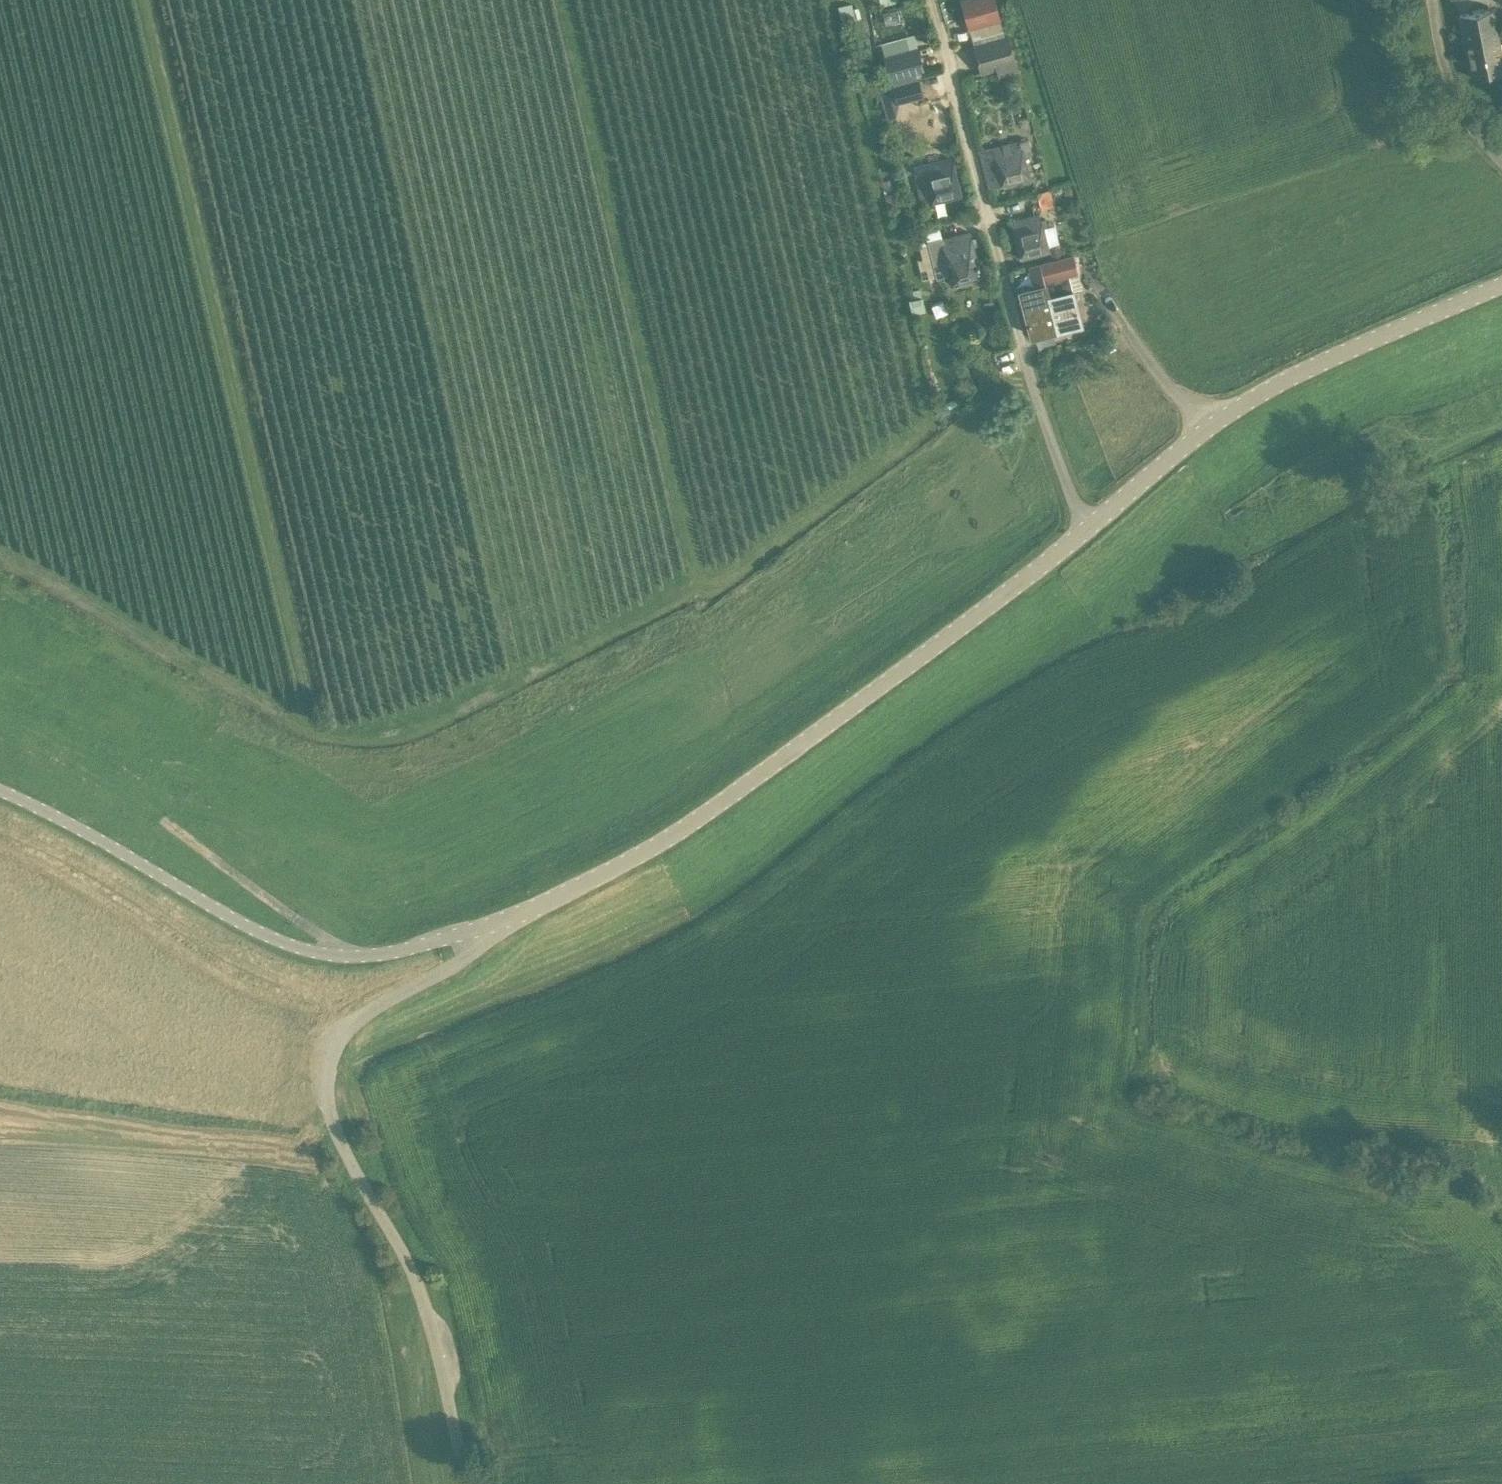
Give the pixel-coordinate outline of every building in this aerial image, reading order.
[(1000,14),(1008,11),(1004,0),(1002,0),(997,1),(996,0),(961,0),(969,29),(1002,20),(1000,14)] [(1459,14),(1471,76),(1501,70),(1501,59),(1492,7),(1459,14)] [(1016,60),(1009,35),(974,45),(981,70),(1016,60)] [(886,56),(892,79),(924,70),(918,47),(909,49),(905,36),(882,42),(886,56)] [(898,102),(922,95),(917,79),(894,85),(898,102)] [(982,150),(990,186),(1031,177),(1025,153),(1031,152),(1028,139),(982,150)] [(930,200),(931,201),(960,193),(952,163),(924,171),(923,170),(920,170),(919,166),(913,167),(921,202),(930,200)] [(1037,192),(1041,208),(1053,205),(1048,190),(1037,192)] [(1021,256),(1050,248),(1042,219),(1041,219),(1040,214),(1012,221),(1021,256)] [(948,274),(949,275),(979,268),(971,237),(943,244),(942,237),(928,241),(936,277),(948,274)] [(1072,254),(1041,262),(1043,269),(1056,328),(1081,322),(1072,289),(1067,269),(1076,267),(1072,254)] [(1039,262),(1029,265),(1034,285),(1020,289),(1032,334),(1056,328),(1043,269),(1041,262),(1039,262)] [(919,287),(907,289),(910,308),(923,306),(919,287)]
